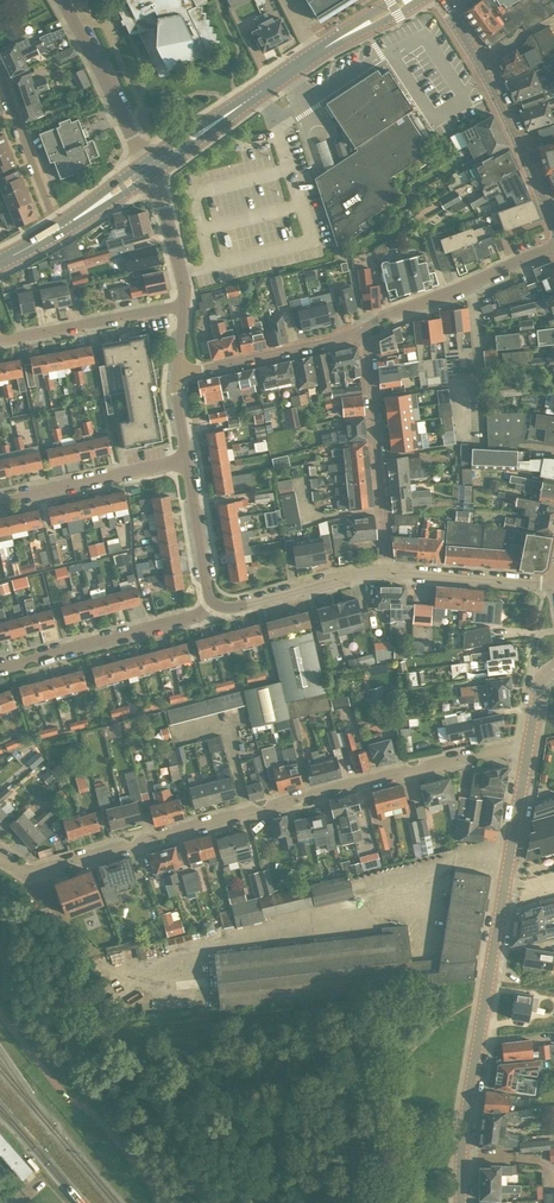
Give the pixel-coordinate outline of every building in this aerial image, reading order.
[(197,5),(195,0),(126,0),(129,7),(121,13),(123,18),(125,22),(126,25),(130,33),(141,31),(150,50),(152,54),(154,58),(152,60),(160,75),(170,74),(169,73),(168,73),(170,68),(191,65),(191,60),(216,47),(218,47),(219,40),(215,40),(215,33),(212,33),(212,26),(208,25),(209,19),(205,19),(206,12),(202,11),(202,5),(197,5)] [(318,20),(351,0),(306,0),(318,20)] [(472,24),(500,5),(504,10),(519,0),(481,0),(464,12),(472,24)] [(472,24),(489,48),(507,35),(509,38),(514,34),(512,32),(521,25),(525,30),(553,13),(553,1),(553,0),(519,0),(504,10),(500,5),(472,24)] [(266,12),(261,14),(276,44),(282,42),(284,42),(288,41),(289,38),(290,37),(281,18),(271,23),(266,12)] [(276,44),(261,14),(257,16),(262,27),(258,29),(257,27),(245,33),(250,43),(257,39),(262,51),(264,50),(265,52),(270,49),(271,47),(276,44)] [(5,28),(11,40),(25,33),(19,21),(5,28)] [(545,66),(553,63),(553,62),(553,63),(549,54),(553,51),(553,36),(549,26),(529,36),(522,46),(516,49),(495,59),(502,75),(511,70),(514,75),(525,70),(526,72),(545,65),(545,66)] [(43,45),(66,34),(62,28),(57,31),(57,30),(51,33),(50,32),(39,37),(43,45)] [(4,63),(37,48),(41,46),(36,48),(34,42),(25,47),(22,40),(16,42),(0,49),(0,54),(4,63)] [(37,48),(4,63),(10,76),(28,68),(24,61),(44,52),(41,46),(37,48)] [(78,57),(73,47),(54,56),(59,66),(78,57)] [(545,66),(546,67),(534,71),(505,81),(516,102),(521,100),(523,107),(545,100),(553,97),(553,95),(553,92),(551,83),(553,82),(553,63),(545,66)] [(75,72),(82,89),(93,84),(86,67),(75,72)] [(314,178),(337,246),(362,230),(363,230),(369,227),(365,220),(403,196),(391,177),(431,150),(391,91),(398,86),(388,70),(381,74),(377,69),(326,103),(357,150),(314,178)] [(11,79),(21,107),(39,101),(37,93),(49,89),(45,77),(32,80),(30,73),(11,79)] [(39,101),(21,107),(26,121),(44,115),(45,117),(70,110),(68,99),(41,106),(39,101)] [(552,114),(549,108),(553,106),(553,99),(520,110),(528,130),(553,122),(553,114),(552,114)] [(88,135),(85,128),(78,130),(77,127),(83,125),(79,112),(41,126),(59,175),(91,163),(89,159),(99,155),(93,139),(83,142),(81,137),(88,135)] [(450,136),(457,150),(467,144),(478,138),(482,136),(483,137),(500,128),(493,115),(461,132),(459,131),(450,136)] [(537,130),(541,145),(537,146),(544,174),(553,171),(553,125),(537,130)] [(459,160),(464,169),(471,165),(470,164),(475,161),(508,144),(500,128),(483,137),(482,136),(478,138),(467,144),(457,150),(457,151),(467,145),(473,157),(468,159),(467,156),(459,160)] [(8,150),(5,143),(7,142),(5,137),(2,136),(2,135),(0,135),(0,154),(8,150)] [(342,141),(335,144),(339,156),(346,154),(342,141)] [(464,170),(470,180),(513,157),(508,147),(472,166),(471,165),(464,169),(464,170)] [(0,154),(0,173),(15,166),(12,159),(13,156),(11,152),(8,150),(0,154)] [(444,209),(449,206),(463,198),(463,197),(484,186),(493,181),(518,168),(513,157),(470,180),(470,181),(449,192),(450,194),(439,201),(444,209)] [(449,206),(453,213),(471,203),(473,208),(488,199),(488,198),(494,195),(497,199),(501,197),(506,207),(530,197),(521,175),(519,169),(492,183),(467,197),(464,199),(463,198),(449,206)] [(24,187),(23,185),(24,184),(22,179),(20,178),(17,171),(0,178),(0,186),(3,194),(0,195),(0,197),(24,187)] [(30,202),(29,200),(30,199),(28,194),(27,194),(24,187),(0,197),(0,204),(3,202),(3,200),(5,199),(9,209),(0,213),(0,214),(30,202)] [(494,223),(497,222),(501,231),(538,217),(532,199),(490,214),(494,223)] [(0,214),(0,217),(2,221),(9,218),(9,216),(12,215),(16,227),(37,219),(36,217),(37,216),(35,210),(33,210),(30,202),(0,214)] [(410,212),(408,208),(401,212),(403,216),(410,212)] [(128,236),(122,237),(123,244),(137,241),(135,234),(151,230),(146,211),(130,215),(129,211),(114,215),(117,229),(125,227),(128,236)] [(471,243),(498,233),(498,232),(493,234),(490,224),(473,230),(472,227),(455,234),(452,227),(441,232),(429,236),(442,272),(456,267),(450,250),(471,243)] [(504,249),(498,233),(471,243),(477,259),(498,251),(504,249)] [(456,267),(477,259),(471,243),(450,250),(456,267)] [(108,249),(83,256),(85,264),(121,255),(119,245),(107,248),(108,249)] [(124,253),(129,271),(159,264),(155,245),(124,253)] [(51,255),(48,256),(50,263),(68,260),(65,246),(51,255)] [(402,258),(406,275),(428,269),(424,252),(409,256),(407,248),(400,250),(402,258)] [(380,264),(385,281),(406,275),(402,258),(380,264)] [(346,262),(340,264),(342,272),(348,271),(346,262)] [(28,267),(29,272),(30,283),(39,282),(37,271),(36,266),(28,267)] [(362,269),(358,269),(362,309),(380,307),(378,286),(372,287),(370,268),(362,269)] [(428,269),(406,275),(411,292),(433,286),(428,269)] [(134,287),(131,287),(130,285),(109,289),(113,301),(132,297),(149,293),(149,294),(166,291),(162,272),(140,276),(139,271),(132,273),(134,287)] [(270,277),(277,306),(287,303),(280,275),(270,277)] [(406,275),(385,281),(390,298),(411,292),(406,275)] [(66,278),(53,281),(57,306),(72,303),(68,283),(67,284),(66,278)] [(40,289),(32,290),(35,306),(43,304),(44,308),(57,306),(53,281),(39,283),(40,289)] [(516,285),(494,293),(495,294),(492,296),(495,302),(498,301),(501,309),(531,302),(537,300),(534,293),(529,294),(529,292),(526,286),(524,282),(516,285)] [(23,286),(16,287),(17,290),(20,309),(21,309),(22,312),(35,310),(35,306),(32,290),(31,290),(30,283),(22,284),(23,286)] [(341,314),(355,310),(347,285),(333,289),(341,314)] [(237,287),(225,289),(226,296),(227,295),(228,302),(235,300),(234,297),(240,295),(240,294),(243,294),(242,288),(237,289),(237,287)] [(200,294),(202,301),(212,299),(226,296),(225,289),(225,288),(200,294)] [(501,309),(483,313),(485,322),(511,317),(527,313),(528,317),(536,316),(543,315),(546,314),(553,311),(553,296),(552,297),(545,298),(537,300),(531,302),(501,309)] [(299,317),(302,330),(302,331),(311,329),(311,331),(317,330),(311,305),(302,307),(300,298),(289,301),(293,319),(299,317)] [(212,299),(202,301),(198,302),(200,308),(197,309),(198,317),(207,315),(206,308),(214,307),(212,299)] [(323,329),(322,327),(328,325),(326,317),(334,315),(331,301),(311,305),(317,330),(323,329)] [(474,359),(472,347),(463,348),(465,330),(470,330),(468,308),(454,310),(456,331),(458,349),(459,360),(461,374),(467,373),(466,359),(474,359)] [(446,358),(445,358),(446,369),(448,369),(448,375),(454,374),(452,361),(459,360),(458,349),(449,350),(450,332),(456,331),(454,310),(440,311),(441,319),(443,340),(444,340),(446,358)] [(543,315),(546,322),(548,321),(550,326),(553,325),(553,311),(546,314),(543,315)] [(287,342),(281,313),(268,316),(270,327),(265,328),(269,346),(287,342)] [(225,356),(216,317),(216,314),(209,315),(214,339),(208,341),(212,358),(225,356)] [(253,315),(247,316),(254,349),(266,346),(263,329),(256,331),(253,315)] [(446,372),(447,372),(439,315),(440,323),(427,324),(434,381),(440,380),(439,374),(446,373),(446,372)] [(220,316),(216,317),(225,356),(237,353),(233,335),(227,337),(225,331),(227,331),(224,321),(222,322),(220,316)] [(254,349),(247,316),(240,317),(244,333),(238,335),(241,352),(254,349)] [(533,329),(532,319),(518,320),(520,331),(533,329)] [(433,384),(430,360),(421,361),(423,343),(429,342),(426,321),(413,322),(418,372),(426,372),(427,385),(433,384)] [(377,354),(381,355),(398,351),(396,343),(403,341),(400,327),(379,337),(376,340),(377,354)] [(495,334),(496,349),(553,344),(553,327),(533,330),(519,332),(495,334)] [(99,366),(103,393),(127,389),(132,419),(119,421),(123,449),(144,445),(144,444),(161,440),(152,388),(156,387),(147,333),(128,336),(129,338),(101,343),(105,365),(99,366)] [(92,345),(76,348),(79,365),(95,362),(92,345)] [(357,346),(342,350),(345,370),(344,370),(345,377),(351,377),(351,378),(360,376),(357,346)] [(483,351),(484,372),(553,365),(553,346),(551,346),(551,357),(530,359),(529,350),(502,353),(503,362),(498,363),(497,350),(483,351)] [(76,348),(61,351),(64,368),(79,365),(76,348)] [(345,370),(342,350),(329,353),(332,383),(338,382),(337,371),(344,370),(345,370)] [(61,351),(45,354),(49,371),(64,368),(61,351)] [(49,371),(45,354),(30,357),(31,363),(24,364),(28,386),(35,385),(33,374),(49,371)] [(325,393),(325,399),(325,400),(333,398),(332,391),(331,391),(326,354),(314,356),(322,394),(325,393)] [(317,384),(312,356),(293,360),(298,388),(317,384)] [(378,361),(379,374),(418,368),(417,360),(398,363),(398,358),(378,361)] [(5,362),(8,379),(16,377),(19,391),(26,390),(24,376),(20,359),(5,362)] [(291,361),(274,364),(278,385),(284,384),(285,390),(296,387),(291,361)] [(8,379),(5,362),(0,363),(0,380),(8,379)] [(278,385),(274,364),(256,368),(262,393),(278,390),(277,385),(278,385)] [(418,368),(379,374),(381,387),(401,385),(400,378),(407,377),(409,390),(420,388),(418,368)] [(253,369),(236,373),(241,395),(256,392),(254,385),(256,384),(253,369)] [(545,370),(546,380),(553,379),(553,369),(545,370)] [(74,371),(75,378),(84,376),(82,370),(74,371)] [(241,395),(236,373),(220,376),(224,392),(227,391),(228,398),(241,395)] [(525,395),(535,394),(531,394),(531,391),(521,392),(519,374),(510,375),(510,381),(490,383),(491,398),(521,395),(525,395)] [(43,377),(45,384),(53,382),(51,376),(43,377)] [(201,396),(204,396),(205,403),(223,399),(222,392),(218,377),(198,381),(201,396)] [(10,384),(3,385),(5,398),(13,396),(10,384)] [(345,389),(344,389),(345,396),(362,394),(361,385),(345,387),(345,389)] [(453,388),(441,388),(444,443),(456,443),(453,388)] [(344,389),(332,391),(333,398),(343,396),(345,396),(344,389)] [(417,407),(415,393),(415,392),(411,393),(384,397),(386,411),(417,407)] [(535,394),(525,395),(525,404),(535,404),(535,405),(545,405),(553,406),(553,392),(535,394)] [(307,393),(298,395),(300,404),(309,403),(307,393)] [(325,400),(325,399),(324,400),(326,408),(335,407),(336,408),(342,407),(344,416),(364,414),(362,394),(345,396),(343,396),(333,398),(325,400)] [(300,404),(298,395),(290,396),(292,406),(300,404)] [(262,403),(262,404),(264,412),(275,410),(273,400),(262,403)] [(228,418),(225,408),(224,403),(217,405),(218,413),(209,415),(211,423),(228,419),(227,418),(228,418)] [(262,404),(244,407),(246,416),(264,412),(262,404)] [(232,406),(225,408),(228,418),(235,416),(232,406)] [(296,406),(282,409),(284,419),(298,416),(296,406)] [(417,407),(386,411),(387,424),(416,421),(416,420),(414,420),(412,408),(417,407)] [(487,435),(538,432),(538,427),(553,429),(553,415),(538,413),(486,412),(487,435)] [(265,413),(257,414),(257,422),(265,422),(265,413)] [(57,414),(49,416),(52,427),(60,425),(57,414)] [(346,430),(338,431),(339,442),(367,439),(364,417),(345,419),(346,430)] [(238,418),(227,420),(229,428),(240,426),(238,418)] [(389,438),(421,434),(421,433),(418,433),(416,421),(387,424),(389,438)] [(257,425),(259,437),(268,435),(266,423),(257,425)] [(52,429),(53,435),(61,434),(60,427),(52,429)] [(77,442),(76,443),(80,459),(95,456),(92,439),(90,433),(92,433),(93,433),(92,427),(83,429),(85,435),(83,435),(84,441),(77,442)] [(488,449),(517,450),(519,440),(534,440),(553,442),(553,429),(538,427),(538,432),(487,435),(487,436),(474,436),(473,445),(488,445),(488,449)] [(207,433),(209,449),(226,446),(223,430),(207,433)] [(422,448),(421,434),(389,438),(391,452),(422,448)] [(13,437),(15,444),(23,442),(21,435),(13,437)] [(282,452),(306,447),(304,440),(291,443),(289,435),(279,437),(282,452)] [(107,436),(92,439),(95,456),(111,452),(107,436)] [(258,450),(270,450),(269,440),(257,441),(258,450)] [(344,455),(344,458),(368,454),(366,442),(343,444),(343,449),(332,450),(332,456),(344,455)] [(76,443),(61,446),(65,463),(80,459),(76,443)] [(12,474),(8,458),(9,458),(7,452),(10,451),(8,444),(1,445),(3,453),(0,454),(0,457),(1,460),(0,460),(0,477),(12,474)] [(61,446),(46,449),(50,466),(65,463),(61,446)] [(209,449),(212,464),(228,461),(226,446),(209,449)] [(471,468),(480,469),(516,470),(553,477),(553,459),(544,458),(543,458),(529,459),(530,451),(517,450),(488,449),(472,448),(471,468)] [(39,451),(24,455),(27,471),(43,468),(39,451)] [(345,468),(346,471),(369,467),(368,454),(344,458),(345,460),(332,462),(333,469),(345,468)] [(471,454),(468,454),(461,455),(462,465),(471,464),(471,454)] [(27,471),(24,455),(9,458),(8,458),(12,474),(27,471)] [(274,469),(283,467),(281,456),(272,458),(274,469)] [(388,459),(389,473),(421,469),(420,456),(407,457),(388,459)] [(212,464),(214,479),(230,476),(228,461),(212,464)] [(347,480),(347,483),(370,480),(369,467),(346,471),(346,473),(334,475),(334,481),(347,480)] [(471,479),(471,468),(463,468),(464,483),(472,482),(472,479),(471,479)] [(480,469),(471,468),(471,479),(472,479),(480,479),(480,469)] [(389,473),(390,486),(410,484),(409,478),(422,477),(421,469),(389,473)] [(233,492),(232,485),(252,482),(251,473),(230,476),(214,479),(217,495),(233,492)] [(293,490),(291,475),(280,478),(280,481),(277,481),(278,489),(279,489),(279,493),(293,490)] [(524,485),(553,490),(553,479),(542,477),(542,481),(517,477),(510,475),(509,482),(516,483),(524,484),(524,485)] [(321,477),(310,478),(311,488),(318,487),(325,484),(324,480),(321,477)] [(491,487),(499,489),(501,480),(493,478),(491,487)] [(348,493),(348,496),(372,493),(370,480),(347,483),(347,486),(335,487),(335,494),(348,493)] [(529,497),(553,501),(553,490),(524,485),(524,484),(516,483),(514,489),(523,491),(530,492),(529,497)] [(390,486),(392,499),(423,496),(431,497),(430,489),(410,491),(410,484),(390,486)] [(458,485),(458,500),(471,500),(471,485),(458,485)] [(124,490),(108,493),(115,523),(116,523),(114,517),(122,515),(123,522),(131,520),(130,513),(128,513),(127,507),(124,490)] [(320,500),(319,490),(311,491),(313,500),(320,500)] [(254,495),(255,503),(274,500),(273,492),(254,495)] [(280,494),(282,506),(297,503),(295,492),(280,494)] [(108,493),(93,497),(98,520),(99,520),(101,527),(100,519),(99,519),(97,513),(106,512),(109,525),(115,523),(108,493)] [(372,493),(348,496),(349,498),(336,500),(337,510),(350,508),(350,510),(359,509),(359,507),(373,506),(372,493)] [(515,505),(522,506),(521,513),(529,515),(553,520),(553,501),(529,497),(517,494),(515,505)] [(152,498),(155,513),(171,510),(169,495),(152,498)] [(423,496),(392,499),(393,513),(412,511),(412,505),(432,503),(431,497),(423,496)] [(78,500),(81,517),(91,515),(94,528),(101,527),(99,520),(98,520),(93,497),(78,500)] [(218,504),(221,520),(237,517),(236,509),(242,506),(249,505),(248,498),(241,499),(241,501),(235,502),(218,504)] [(66,520),(81,517),(78,500),(62,503),(66,520)] [(463,521),(462,522),(473,523),(473,502),(464,502),(462,511),(456,510),(455,520),(463,521)] [(51,524),(66,520),(62,503),(47,507),(51,524)] [(282,506),(285,519),(299,516),(297,503),(282,506)] [(38,509),(23,512),(26,529),(42,526),(38,509)] [(281,509),(266,512),(269,526),(284,523),(281,509)] [(155,513),(157,529),(174,526),(171,510),(155,513)] [(23,512),(8,516),(13,538),(12,532),(26,529),(23,512)] [(223,535),(240,532),(239,532),(245,531),(245,530),(246,529),(244,521),(251,520),(250,514),(237,517),(221,520),(223,535)] [(407,524),(408,515),(394,515),(394,525),(392,525),(392,532),(396,532),(395,525),(407,524)] [(418,515),(408,515),(407,524),(417,524),(418,515)] [(529,515),(528,519),(515,516),(515,518),(505,516),(503,527),(514,529),(515,526),(527,528),(553,533),(553,531),(553,520),(529,515)] [(0,517),(0,541),(13,538),(8,516),(0,517)] [(285,519),(286,525),(300,522),(299,516),(285,519)] [(332,525),(333,531),(375,527),(374,516),(346,519),(346,523),(332,525)] [(416,561),(428,562),(430,538),(428,538),(430,517),(424,517),(423,528),(421,528),(421,537),(418,537),(416,561)] [(473,523),(462,522),(448,520),(445,564),(541,571),(546,567),(553,535),(473,524),(473,523)] [(329,521),(321,522),(322,532),(331,531),(329,521)] [(300,522),(286,525),(287,532),(302,529),(300,522)] [(85,530),(84,523),(77,524),(79,531),(85,530)] [(69,533),(70,533),(69,526),(62,528),(64,535),(65,538),(70,537),(69,533)] [(157,529),(160,544),(176,541),(174,526),(157,529)] [(375,527),(333,531),(333,538),(334,544),(335,556),(343,555),(342,543),(342,537),(347,537),(348,541),(376,538),(375,527)] [(430,538),(428,562),(440,563),(442,539),(444,539),(445,530),(433,529),(432,538),(430,538)] [(44,532),(37,534),(39,540),(46,538),(44,532)] [(223,535),(226,550),(242,548),(240,532),(223,535)] [(48,534),(55,564),(62,563),(58,544),(57,544),(54,533),(48,534)] [(320,538),(307,540),(312,567),(320,563),(326,562),(324,553),(326,551),(326,549),(331,548),(329,533),(319,534),(320,538)] [(394,559),(403,560),(406,536),(405,536),(405,534),(399,533),(399,536),(392,535),(394,559)] [(22,536),(24,544),(31,542),(29,535),(22,536)] [(403,560),(416,561),(418,537),(406,536),(403,560)] [(121,537),(109,540),(112,552),(124,549),(121,537)] [(312,567),(307,540),(294,542),(294,539),(284,540),(287,555),(292,554),(293,556),(295,558),(297,567),(303,566),(311,567),(312,567)] [(134,563),(156,560),(178,557),(176,541),(160,544),(162,559),(155,560),(155,559),(134,563)] [(103,542),(88,545),(90,557),(105,554),(103,542)] [(242,548),(226,550),(228,565),(244,563),(243,555),(256,553),(255,546),(242,548)] [(39,552),(42,565),(49,564),(46,550),(39,552)] [(117,555),(120,565),(134,562),(132,552),(117,555)] [(163,567),(165,574),(181,572),(178,557),(156,560),(134,563),(135,570),(156,566),(156,568),(163,567)] [(35,562),(22,565),(20,559),(5,563),(8,576),(37,569),(35,562)] [(244,563),(228,565),(231,581),(247,578),(244,563)] [(57,568),(60,579),(71,576),(68,565),(57,568)] [(181,572),(165,574),(167,590),(183,587),(181,572)] [(130,589),(122,591),(126,607),(141,603),(137,587),(133,574),(126,576),(130,589)] [(28,575),(13,579),(16,589),(31,584),(28,575)] [(118,578),(112,579),(114,586),(120,585),(118,578)] [(12,591),(10,581),(0,584),(0,585),(2,593),(12,591)] [(97,583),(99,590),(106,588),(103,581),(97,583)] [(88,585),(82,587),(84,594),(90,592),(88,585)] [(390,622),(391,587),(375,587),(375,607),(384,607),(384,623),(390,622)] [(405,587),(391,587),(390,622),(395,621),(395,607),(405,607),(405,587)] [(450,616),(451,607),(450,607),(451,588),(436,587),(435,606),(433,620),(441,621),(441,616),(450,616)] [(458,627),(464,628),(467,589),(451,588),(450,607),(459,608),(458,627)] [(465,608),(466,608),(473,609),(474,609),(473,621),(493,623),(495,602),(482,601),(482,590),(467,589),(465,608)] [(122,591),(107,595),(111,611),(126,607),(122,591)] [(42,597),(45,609),(52,607),(49,595),(42,597)] [(107,595),(92,599),(96,615),(111,611),(107,595)] [(345,601),(351,625),(359,623),(361,630),(371,627),(369,610),(362,612),(358,598),(345,602),(345,601)] [(28,616),(22,617),(26,633),(41,629),(37,613),(33,599),(24,602),(28,616)] [(92,599),(77,603),(81,619),(96,615),(92,599)] [(345,601),(332,605),(338,628),(351,625),(345,601)] [(12,605),(14,613),(21,611),(19,603),(12,605)] [(81,619),(77,603),(62,607),(66,623),(81,619)] [(414,603),(413,610),(413,622),(413,623),(431,625),(432,605),(414,603)] [(338,628),(332,605),(331,605),(318,609),(322,623),(315,624),(319,640),(331,637),(330,630),(338,628)] [(11,637),(7,621),(3,608),(0,609),(0,640),(11,637)] [(52,609),(37,613),(41,629),(56,625),(52,609)] [(271,640),(270,641),(280,681),(243,690),(252,727),(329,709),(311,631),(310,631),(309,625),(310,625),(307,612),(266,621),(269,636),(270,635),(271,640)] [(22,617),(7,621),(11,637),(26,633),(22,617)] [(260,624),(244,628),(249,645),(264,641),(260,624)] [(464,631),(462,648),(492,643),(489,627),(464,631)] [(244,628),(229,632),(233,649),(249,645),(244,628)] [(229,632),(213,636),(217,654),(233,649),(229,632)] [(217,654),(213,636),(197,641),(202,658),(217,654)] [(426,641),(416,640),(416,653),(426,653),(426,641)] [(188,643),(172,648),(176,664),(192,660),(188,643)] [(467,661),(467,662),(516,656),(515,643),(489,646),(490,651),(471,654),(471,661),(467,661)] [(390,647),(375,649),(377,663),(391,661),(390,647)] [(394,647),(394,658),(412,658),(411,647),(394,647)] [(172,648),(156,652),(160,669),(176,664),(172,648)] [(156,652),(140,656),(144,673),(160,669),(156,652)] [(140,656),(124,660),(129,677),(144,673),(140,656)] [(358,656),(348,659),(350,667),(360,665),(358,656)] [(516,656),(467,662),(457,663),(458,672),(488,669),(488,674),(513,671),(512,658),(516,658),(516,656)] [(124,660),(108,664),(113,681),(129,677),(124,660)] [(113,681),(108,664),(93,668),(97,685),(113,681)] [(372,673),(390,673),(390,665),(372,666),(372,673)] [(83,670),(68,674),(72,692),(88,687),(83,670)] [(264,671),(255,673),(257,681),(266,678),(264,671)] [(412,673),(414,684),(424,683),(422,671),(412,673)] [(257,681),(255,673),(246,675),(248,683),(257,681)] [(68,674),(52,679),(56,696),(72,692),(68,674)] [(460,687),(461,695),(498,691),(499,693),(509,692),(508,686),(510,686),(510,685),(512,682),(512,680),(511,680),(510,677),(486,679),(487,684),(460,687)] [(52,679),(36,683),(40,700),(56,696),(52,679)] [(232,680),(223,682),(225,689),(234,687),(232,680)] [(225,689),(223,682),(214,684),(216,691),(225,689)] [(40,700),(36,683),(20,687),(24,704),(40,700)] [(382,685),(369,689),(373,706),(376,705),(386,703),(387,702),(382,685)] [(0,695),(0,706),(3,713),(18,707),(11,690),(0,695)] [(242,690),(234,692),(238,707),(246,705),(242,690)] [(498,691),(461,695),(461,696),(458,696),(459,704),(489,701),(489,708),(506,706),(508,703),(507,696),(509,696),(509,692),(499,693),(498,691)] [(187,692),(178,694),(180,701),(188,698),(187,692)] [(232,693),(226,694),(230,709),(236,707),(238,707),(234,692),(232,693)] [(180,701),(178,694),(169,697),(171,703),(180,701)] [(223,695),(214,697),(218,712),(227,710),(230,709),(226,694),(223,695)] [(213,698),(208,699),(212,714),(217,712),(218,712),(214,697),(213,698)] [(330,701),(332,710),(349,705),(347,697),(330,701)] [(160,698),(151,700),(153,708),(162,706),(160,698)] [(204,700),(202,701),(206,715),(208,715),(212,714),(208,699),(204,700)] [(153,708),(151,700),(142,703),(144,710),(153,708)] [(202,701),(196,702),(200,717),(206,715),(202,701)] [(195,703),(190,704),(194,718),(198,717),(200,717),(196,702),(195,703)] [(185,705),(184,705),(188,720),(189,720),(194,718),(190,704),(185,705)] [(128,705),(119,707),(120,715),(129,713),(128,705)] [(184,705),(178,707),(182,721),(188,720),(184,705)] [(393,706),(394,716),(402,715),(401,705),(393,706)] [(120,715),(119,707),(110,710),(112,717),(120,715)] [(176,708),(172,708),(176,723),(180,722),(182,721),(178,707),(176,708)] [(172,708),(166,710),(170,724),(170,725),(176,723),(172,708)] [(502,724),(500,713),(445,725),(448,740),(477,734),(478,742),(498,738),(499,736),(497,725),(502,724)] [(288,720),(282,721),(283,725),(289,724),(293,740),(302,738),(297,717),(288,720)] [(87,718),(78,720),(80,728),(89,726),(87,718)] [(80,728),(78,720),(69,722),(71,730),(80,728)] [(56,726),(47,728),(48,736),(57,734),(56,726)] [(48,736),(47,728),(38,730),(40,738),(48,736)] [(410,728),(400,729),(401,736),(405,736),(410,736),(410,728)] [(324,753),(319,754),(326,780),(341,776),(337,759),(343,758),(340,747),(336,733),(335,729),(326,731),(331,750),(333,749),(335,758),(326,760),(324,753)] [(342,731),(336,733),(340,747),(346,746),(351,763),(353,763),(356,772),(370,768),(365,747),(364,740),(355,742),(352,731),(343,734),(342,731)] [(362,736),(364,740),(365,747),(370,745),(373,755),(376,754),(378,763),(386,761),(387,763),(393,762),(393,760),(395,759),(389,739),(381,741),(379,732),(362,736)] [(224,749),(221,735),(206,739),(210,753),(224,749)] [(22,736),(13,739),(16,746),(25,743),(22,736)] [(455,747),(472,743),(471,736),(454,740),(455,747)] [(16,746),(13,739),(5,743),(8,750),(16,746)] [(183,745),(175,747),(179,764),(187,762),(183,745)] [(292,789),(286,764),(278,766),(274,745),(261,748),(265,766),(266,766),(269,779),(274,777),(275,782),(277,781),(280,792),(292,789)] [(289,763),(286,764),(292,789),(304,785),(298,761),(294,746),(285,748),(289,763)] [(179,764),(175,747),(174,747),(175,750),(167,752),(170,765),(168,766),(172,781),(182,779),(178,764),(179,764)] [(326,780),(319,754),(318,750),(310,752),(314,764),(306,766),(311,784),(326,780)] [(37,752),(26,762),(32,769),(43,759),(37,752)] [(252,784),(247,785),(250,800),(264,796),(262,789),(267,787),(260,756),(258,756),(251,758),(255,772),(249,774),(252,784)] [(226,778),(218,780),(223,799),(238,796),(233,776),(232,776),(230,767),(224,769),(226,778)] [(469,798),(466,819),(473,820),(472,824),(475,824),(475,826),(478,827),(479,826),(498,829),(508,767),(483,771),(484,771),(473,774),(469,798)] [(207,773),(202,774),(209,803),(223,799),(218,780),(210,782),(207,773)] [(209,803),(202,774),(201,774),(203,784),(196,786),(193,776),(187,778),(195,807),(209,803)] [(89,791),(85,775),(75,777),(80,793),(89,791)] [(144,775),(136,776),(141,793),(147,791),(148,791),(144,775)] [(129,794),(120,797),(122,805),(128,825),(142,821),(137,801),(142,800),(140,793),(141,793),(136,776),(135,777),(126,779),(129,794)] [(458,808),(456,818),(466,819),(469,798),(458,796),(458,799),(454,800),(454,799),(449,778),(437,781),(442,801),(443,804),(447,803),(449,810),(458,808)] [(426,805),(442,801),(437,781),(421,784),(426,805)] [(170,821),(163,790),(161,790),(159,783),(153,785),(155,791),(152,792),(155,804),(150,805),(155,824),(170,821)] [(403,784),(388,787),(392,807),(400,805),(402,814),(410,812),(408,803),(407,803),(403,784)] [(106,790),(105,785),(101,786),(95,787),(100,807),(108,805),(104,791),(106,790)] [(4,792),(7,796),(12,793),(7,787),(0,793),(0,795),(4,792)] [(392,807),(388,787),(374,790),(378,810),(376,810),(378,820),(385,818),(383,809),(392,807)] [(169,788),(163,790),(170,821),(185,817),(180,798),(172,800),(169,788)] [(356,793),(343,797),(351,830),(352,829),(352,830),(360,828),(356,811),(360,810),(356,793)] [(533,819),(553,813),(553,795),(535,802),(533,819)] [(351,830),(343,797),(330,800),(334,816),(341,845),(355,842),(352,830),(352,829),(351,830)] [(11,823),(22,836),(35,825),(34,824),(37,821),(38,823),(39,822),(36,820),(41,816),(45,820),(50,816),(48,814),(56,807),(55,805),(52,808),(50,806),(34,819),(32,816),(35,814),(30,807),(24,813),(11,823)] [(112,829),(128,825),(122,805),(107,809),(112,829)] [(418,819),(416,820),(424,856),(434,854),(430,835),(429,835),(426,818),(424,805),(415,807),(418,819)] [(56,810),(56,807),(48,814),(50,816),(56,810)] [(95,812),(80,817),(85,833),(100,829),(95,812)] [(325,814),(310,817),(314,834),(313,834),(315,846),(324,844),(325,849),(336,847),(334,833),(329,834),(328,831),(325,814)] [(532,820),(526,859),(527,859),(553,851),(553,814),(532,820)] [(287,815),(270,819),(274,837),(281,835),(284,849),(294,847),(291,834),(287,815)] [(39,822),(38,823),(40,825),(45,820),(41,816),(36,820),(39,822)] [(85,833),(80,817),(64,821),(69,838),(85,833)] [(310,817),(295,820),(299,837),(304,836),(313,834),(314,834),(310,817)] [(466,819),(456,818),(452,839),(481,841),(484,827),(498,829),(479,826),(478,827),(475,826),(475,824),(472,824),(473,820),(466,819)] [(57,842),(67,839),(61,820),(50,823),(57,842)] [(424,856),(416,820),(407,822),(416,858),(424,856)] [(35,825),(22,836),(33,849),(45,838),(35,825)] [(375,828),(380,850),(389,848),(384,826),(375,828)] [(246,831),(232,835),(238,861),(252,857),(250,848),(251,848),(246,831)] [(210,834),(197,838),(203,858),(209,857),(210,864),(216,862),(214,855),(215,855),(210,834)] [(238,861),(232,835),(217,839),(224,864),(238,861)] [(203,858),(197,838),(185,841),(191,861),(190,862),(191,866),(197,864),(196,860),(203,858)] [(299,841),(293,842),(297,863),(304,862),(303,855),(307,854),(304,840),(299,841)] [(166,849),(164,850),(173,883),(178,881),(176,872),(175,872),(174,866),(183,864),(178,846),(173,847),(171,845),(166,847),(166,849)] [(51,847),(38,851),(40,858),(53,854),(51,847)] [(173,883),(164,850),(162,850),(160,848),(155,849),(155,852),(150,853),(155,871),(157,879),(164,877),(166,884),(165,885),(168,897),(176,894),(173,884),(173,883)] [(390,858),(388,849),(380,851),(383,860),(390,858)] [(359,859),(363,871),(381,865),(378,853),(359,859)] [(106,886),(101,887),(113,920),(117,918),(113,903),(120,901),(117,892),(137,886),(129,857),(116,861),(116,860),(108,863),(100,866),(106,886)] [(350,865),(349,860),(341,862),(344,875),(362,870),(360,862),(350,865)] [(268,869),(259,871),(265,895),(274,892),(268,869)] [(113,920),(101,887),(99,882),(95,883),(91,870),(55,884),(67,915),(88,907),(93,921),(88,923),(98,949),(120,941),(112,920),(113,920)] [(197,870),(189,872),(194,891),(202,889),(202,886),(209,884),(207,874),(199,877),(197,870)] [(482,926),(485,910),(483,910),(485,898),(487,898),(490,876),(454,870),(440,959),(412,962),(408,925),(381,928),(382,934),(214,954),(220,1008),(400,987),(474,979),(477,959),(475,958),(476,953),(478,953),(481,931),(479,931),(480,925),(482,926)] [(265,895),(259,871),(248,874),(254,897),(265,895)] [(194,891),(189,872),(181,874),(186,893),(194,891)] [(349,875),(309,885),(315,906),(354,897),(349,875)] [(246,900),(230,904),(231,904),(236,927),(264,920),(264,917),(313,905),(308,885),(246,900)] [(227,890),(230,904),(246,900),(243,886),(227,890)] [(551,904),(542,907),(516,913),(511,946),(553,935),(553,926),(545,928),(543,919),(553,917),(553,915),(551,904)] [(218,912),(222,926),(234,922),(231,909),(218,912)] [(164,925),(167,937),(179,934),(179,936),(184,935),(183,932),(184,932),(181,920),(176,921),(173,920),(170,911),(160,914),(163,925),(164,925)] [(138,939),(105,947),(107,954),(140,946),(138,939)] [(552,952),(526,948),(523,964),(551,968),(552,962),(553,962),(553,949),(553,948),(552,952)] [(518,988),(513,1014),(531,1017),(536,990),(518,988)] [(532,1056),(532,1058),(539,1058),(539,1060),(550,1058),(549,1044),(538,1045),(538,1051),(532,1052),(530,1040),(502,1043),(504,1059),(520,1057),(532,1056)] [(499,1064),(497,1075),(517,1078),(518,1072),(536,1075),(539,1059),(499,1064)] [(517,1078),(497,1075),(495,1088),(515,1091),(535,1094),(537,1079),(522,1077),(522,1081),(516,1081),(517,1078)] [(486,1092),(483,1111),(507,1112),(507,1111),(509,1095),(486,1092)] [(483,1111),(481,1126),(505,1127),(505,1121),(520,1123),(521,1117),(532,1116),(531,1108),(507,1111),(507,1112),(483,1111)] [(481,1126),(480,1137),(503,1136),(503,1138),(505,1138),(516,1140),(518,1140),(518,1135),(504,1132),(505,1127),(481,1126)] [(23,1178),(32,1170),(0,1133),(0,1152),(23,1178)] [(503,1136),(480,1137),(478,1147),(502,1146),(517,1146),(518,1140),(516,1140),(505,1138),(503,1138),(503,1136)] [(520,1152),(549,1149),(548,1146),(550,1146),(549,1138),(519,1142),(520,1152)] [(478,1183),(479,1184),(520,1185),(499,1184),(500,1175),(512,1175),(512,1166),(500,1165),(492,1165),(492,1168),(480,1168),(480,1177),(478,1179),(478,1183)] [(520,1185),(479,1184),(480,1184),(480,1198),(499,1199),(499,1192),(520,1193),(520,1185)] [(543,1193),(544,1202),(553,1202),(553,1192),(543,1193)]
